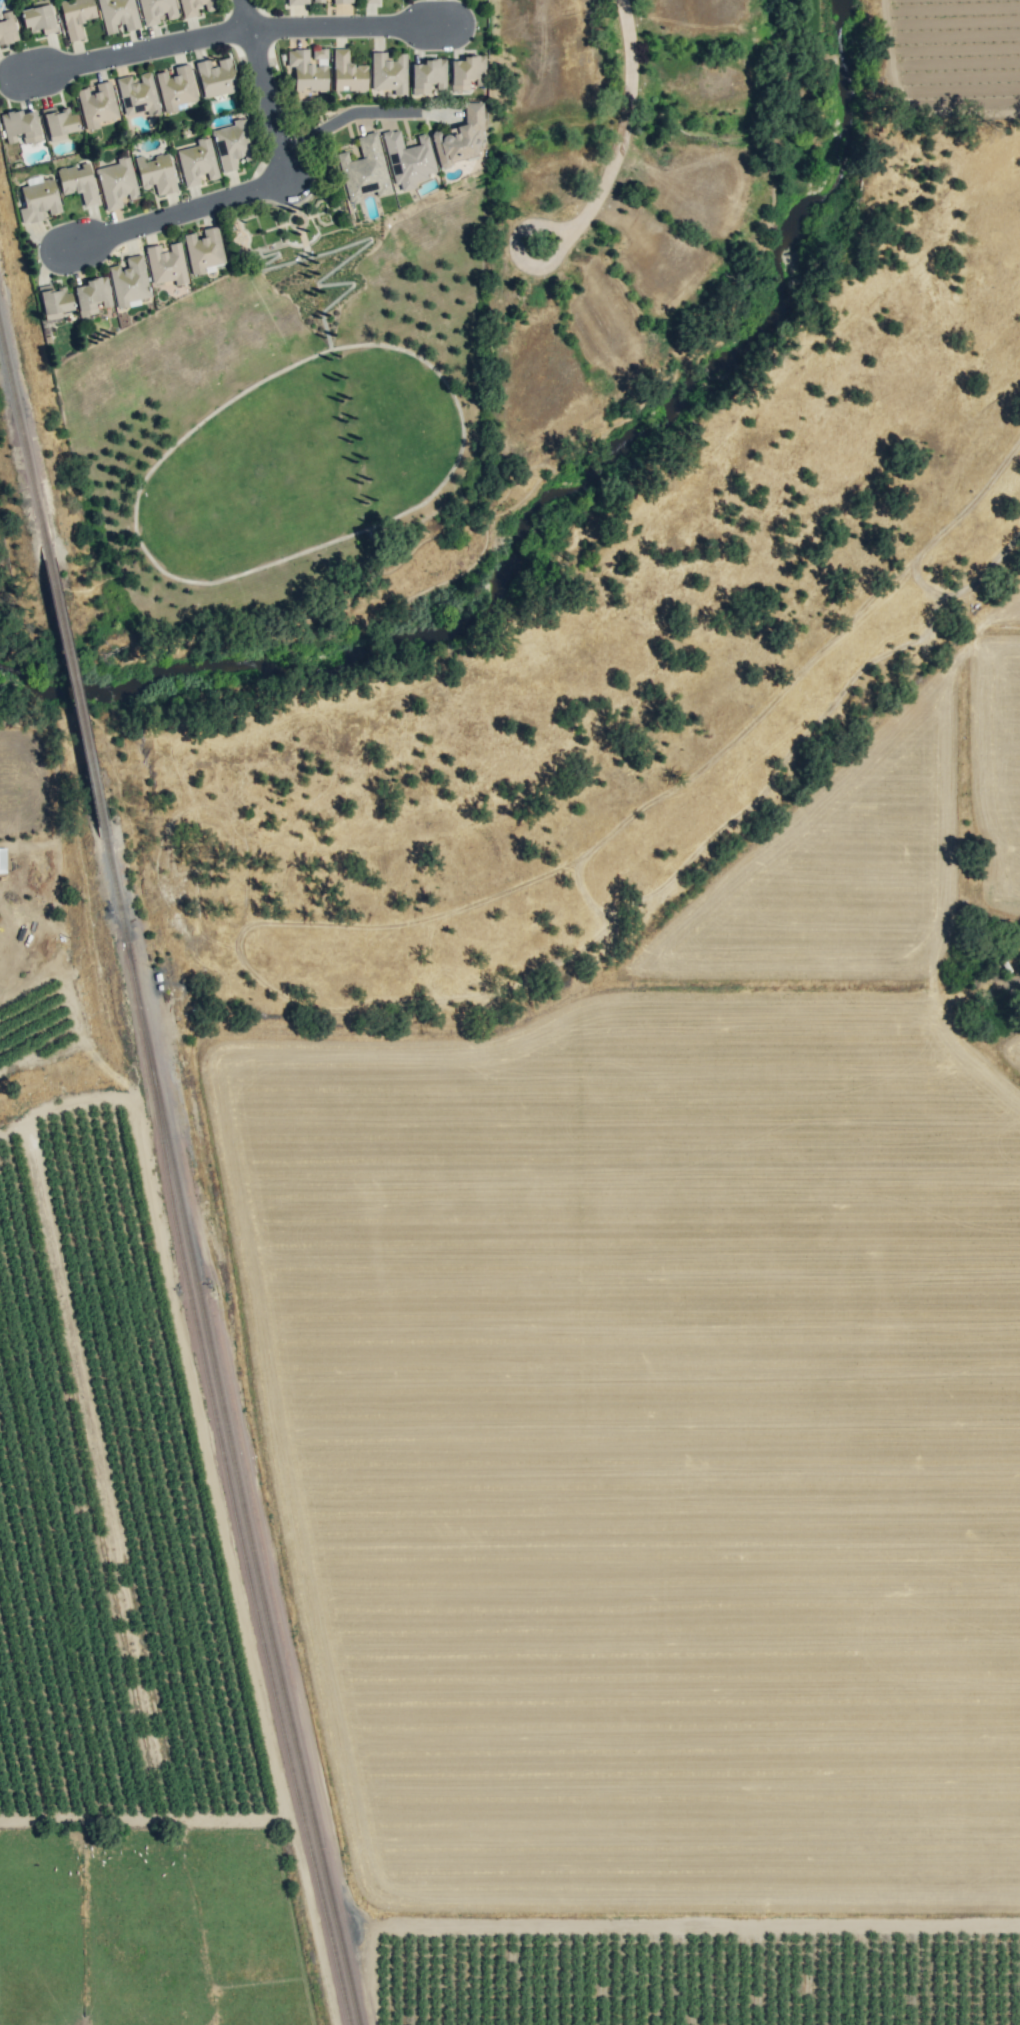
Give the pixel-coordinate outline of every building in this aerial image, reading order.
[(23,28),(28,27),(29,32),(36,31),(35,28),(41,27),(43,34),(57,30),(50,0),(34,0),(29,1),(31,6),(18,9),(23,28)] [(68,42),(82,38),(79,24),(84,23),(83,19),(95,16),(91,0),(58,0),(68,42)] [(106,34),(117,32),(115,25),(119,24),(119,25),(124,24),(125,31),(140,27),(133,0),(97,0),(106,34)] [(145,26),(159,23),(157,15),(161,14),(161,13),(166,12),(167,19),(178,16),(174,0),(139,0),(145,26)] [(183,19),(198,15),(196,8),(200,7),(200,4),(205,3),(207,11),(217,8),(215,0),(178,0),(183,19)] [(17,38),(10,11),(3,13),(5,21),(0,22),(0,42),(17,38)] [(334,49),(334,90),(343,90),(343,86),(348,86),(348,90),(358,90),(358,92),(365,92),(365,90),(367,90),(367,65),(356,65),(356,67),(353,67),(353,63),(348,63),(348,48),(334,49)] [(294,49),(294,51),(288,51),(288,66),(295,66),(295,91),(302,91),(302,90),(310,90),(310,91),(318,91),(318,92),(326,92),(326,89),(327,90),(327,67),(326,67),(326,65),(317,65),(317,66),(314,66),(314,64),(309,64),(309,49),(294,49)] [(372,52),(372,90),(394,90),(394,95),(401,95),(401,93),(406,93),(406,53),(395,53),(395,61),(392,61),(391,60),(387,60),(387,52),(372,52)] [(451,61),(451,91),(470,90),(470,81),(476,80),(476,85),(486,85),(486,56),(463,57),(463,60),(451,61)] [(196,62),(204,97),(237,90),(229,57),(218,60),(220,67),(217,67),(216,66),(211,67),(209,59),(196,62)] [(412,64),(411,94),(418,94),(417,93),(431,93),(431,84),(437,84),(437,88),(446,88),(446,59),(441,59),(441,57),(431,57),(431,59),(424,59),(424,64),(412,64)] [(155,74),(165,112),(170,111),(170,112),(177,111),(175,104),(196,99),(187,63),(174,67),(176,74),(171,76),(172,77),(167,78),(166,71),(155,74)] [(116,79),(125,115),(147,110),(148,114),(160,111),(150,72),(140,75),(142,82),(137,83),(137,82),(133,83),(131,75),(116,79)] [(76,90),(86,130),(90,129),(91,130),(99,128),(98,122),(119,117),(110,80),(96,84),(98,92),(93,93),(94,94),(89,96),(87,87),(76,90)] [(431,135),(439,165),(443,167),(449,166),(451,162),(475,155),(475,153),(481,133),(482,102),(465,103),(466,123),(457,126),(459,134),(451,134),(444,135),(441,138),(441,132),(437,130),(433,131),(431,135)] [(40,109),(42,114),(44,113),(51,141),(65,137),(64,133),(77,129),(73,113),(70,114),(68,107),(60,109),(60,112),(56,113),(54,106),(40,109)] [(1,115),(8,143),(16,141),(14,135),(23,132),(24,137),(22,138),(24,144),(41,140),(34,111),(22,114),(21,109),(13,111),(13,110),(6,112),(7,113),(1,115)] [(221,174),(210,130),(233,124),(232,121),(240,119),(241,121),(244,120),(253,158),(244,161),(243,155),(241,155),(241,157),(235,159),(238,170),(221,174)] [(337,154),(349,201),(352,200),(353,203),(357,202),(355,195),(376,190),(377,196),(393,192),(377,129),(363,133),(364,135),(357,137),(363,158),(349,162),(346,152),(337,154)] [(383,133),(396,184),(400,183),(402,189),(415,186),(414,182),(428,178),(428,174),(438,172),(429,134),(426,135),(425,132),(415,134),(418,144),(403,147),(399,131),(392,133),(391,131),(383,133)] [(178,152),(187,185),(198,182),(196,175),(200,174),(200,171),(208,169),(210,178),(219,176),(209,138),(205,139),(204,137),(196,139),(198,147),(178,152)] [(134,158),(141,185),(142,188),(145,189),(148,188),(150,186),(149,183),(155,182),(158,195),(176,190),(167,154),(162,155),(161,152),(154,154),(155,160),(144,162),(143,155),(134,158)] [(97,169),(107,211),(122,208),(120,197),(125,195),(125,193),(127,192),(129,198),(137,196),(128,158),(125,158),(125,156),(117,158),(118,163),(97,169)] [(57,170),(62,195),(72,192),(72,191),(75,190),(76,192),(81,191),(84,205),(98,202),(89,165),(82,166),(83,170),(76,171),(74,165),(67,167),(67,164),(58,166),(58,169),(57,170)] [(20,187),(25,207),(18,209),(22,222),(29,220),(30,223),(42,220),(40,211),(48,209),(50,214),(61,211),(53,180),(50,181),(49,177),(38,180),(39,182),(20,187)] [(184,235),(191,274),(197,273),(197,276),(206,274),(205,268),(226,264),(219,226),(203,229),(204,236),(200,237),(201,240),(194,241),(192,234),(184,235)] [(146,247),(153,285),(173,281),(174,286),(184,284),(183,281),(187,281),(179,242),(168,245),(170,252),(166,253),(166,251),(161,252),(160,244),(146,247)] [(109,268),(117,306),(121,306),(121,308),(129,306),(128,302),(152,297),(151,290),(149,290),(141,254),(126,258),(128,267),(123,268),(124,272),(118,273),(117,266),(109,268)] [(75,288),(80,317),(90,316),(89,314),(98,312),(96,303),(102,302),(103,307),(112,305),(107,277),(100,278),(100,275),(92,277),(93,280),(86,281),(87,286),(75,288)] [(38,287),(45,321),(61,317),(60,312),(73,309),(70,293),(66,294),(64,286),(57,288),(57,290),(53,291),(52,284),(38,287)]
